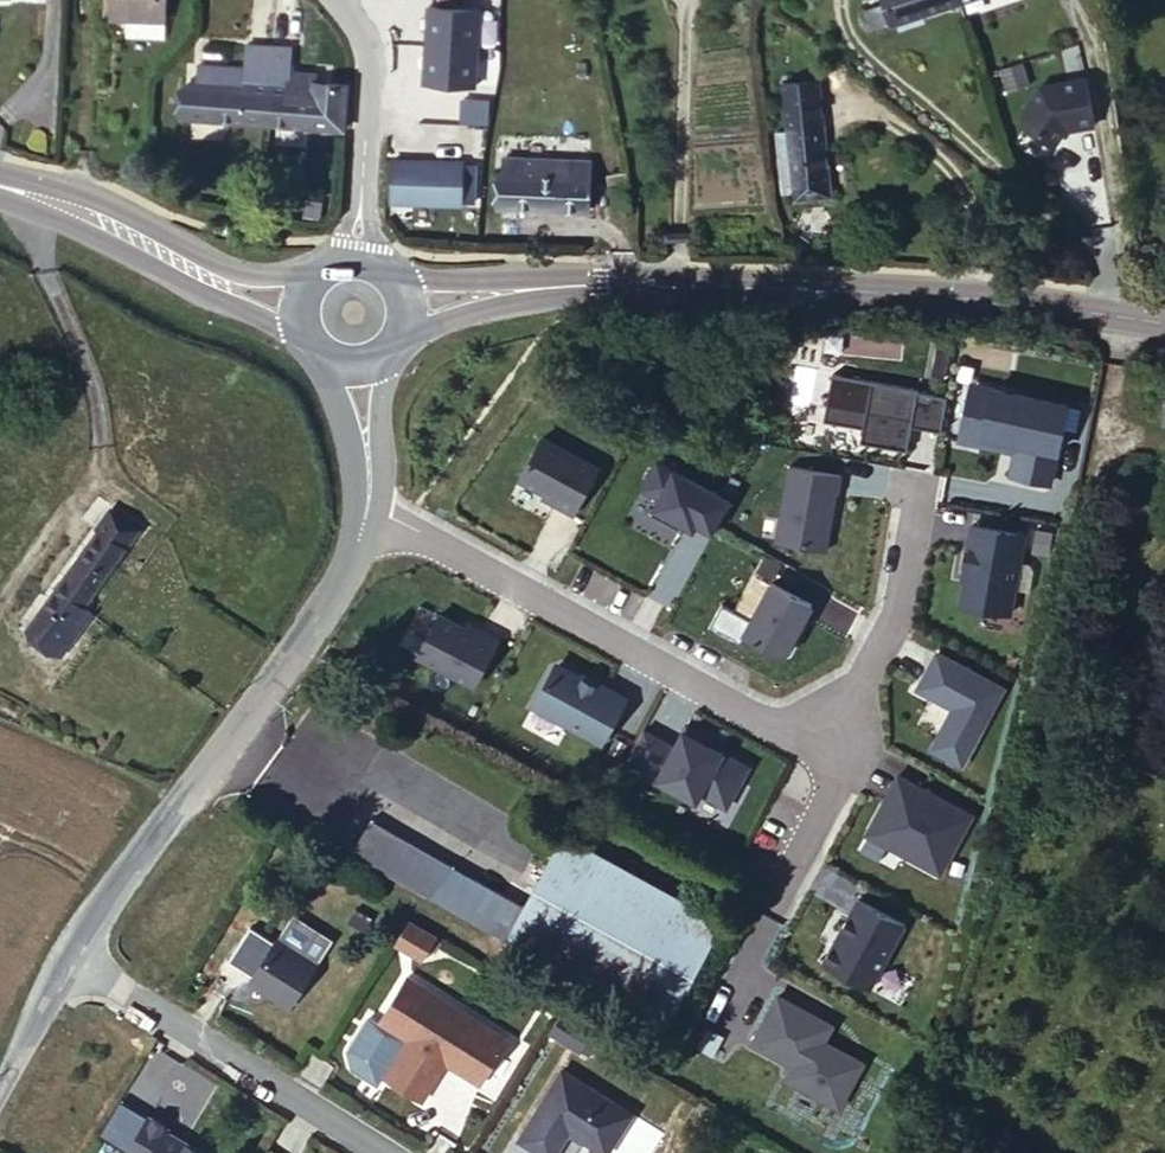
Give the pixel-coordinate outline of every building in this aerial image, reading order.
[(106,19),(133,19),(167,19),(168,19),(168,0),(106,0),(106,19)] [(874,18),(931,0),(868,0),(874,18)] [(482,12),(427,8),(422,83),(477,86),(482,12)] [(167,19),(133,19),(134,37),(167,37),(167,19)] [(172,99),(345,125),(352,77),(323,73),(325,64),(298,60),(302,32),(251,24),(248,47),(200,40),(198,57),(196,69),(177,66),(172,99)] [(1111,109),(1097,64),(1051,75),(1036,99),(1040,114),(1070,132),(1081,112),(1091,111),(1091,113),(1111,109)] [(798,120),(804,176),(805,190),(833,186),(818,67),(789,72),(798,120)] [(790,178),(804,176),(798,120),(783,123),(790,178)] [(494,152),(493,201),(578,204),(579,154),(494,152)] [(461,160),(390,161),(391,208),(462,207),(461,160)] [(871,415),(918,424),(923,400),(953,405),(960,371),(930,365),(931,363),(843,346),(834,393),(874,400),(871,415)] [(973,413),(1029,425),(1031,416),(984,407),(994,360),(985,359),(973,413)] [(994,360),(984,407),(1031,416),(1029,425),(1024,449),(1062,457),(1078,378),(994,360)] [(567,473),(586,483),(612,437),(556,407),(533,448),(570,469),(567,473)] [(708,495),(725,504),(742,474),(670,433),(655,461),(672,470),(662,487),(691,503),(695,496),(705,501),(708,495)] [(120,493),(98,523),(32,611),(69,637),(105,595),(95,587),(128,543),(149,514),(120,493)] [(691,503),(701,508),(705,501),(695,496),(691,503)] [(970,578),(1020,587),(1035,509),(982,499),(974,542),(977,542),(970,578)] [(733,575),(720,599),(751,615),(756,606),(796,628),(824,577),(784,555),(764,591),(733,575)] [(419,651),(474,682),(499,638),(480,627),(478,632),(441,611),(419,651)] [(939,720),(970,737),(1012,660),(947,624),(927,660),(962,679),(939,720)] [(558,661),(534,703),(602,741),(625,700),(608,691),(610,687),(591,676),(589,679),(558,661)] [(642,728),(625,760),(694,798),(699,790),(725,805),(747,765),(706,742),(709,736),(686,723),(673,745),(642,728)] [(894,772),(899,775),(913,749),(908,746),(894,772)] [(894,772),(876,805),(948,845),(981,787),(913,749),(899,775),(894,772)] [(433,897),(451,863),(370,820),(353,854),(433,897)] [(451,863),(433,897),(494,931),(663,1029),(721,923),(565,835),(527,903),(451,863)] [(832,933),(879,959),(914,895),(867,869),(832,933)] [(250,982),(289,1007),(332,941),(293,916),(250,982)] [(393,942),(421,958),(435,936),(407,919),(393,942)] [(787,965),(760,1014),(800,1036),(793,1050),(846,1080),(872,1034),(832,1012),(841,995),(787,965)] [(443,1059),(477,1081),(506,1036),(405,972),(377,1016),(406,1035),(382,1071),(420,1096),(443,1059)] [(595,1046),(557,1019),(547,1034),(585,1060),(595,1046)] [(519,1137),(544,1152),(554,1152),(569,1130),(604,1152),(606,1152),(631,1114),(562,1069),(519,1137)] [(128,1152),(202,1152),(168,1132),(169,1130),(150,1118),(128,1152)]
